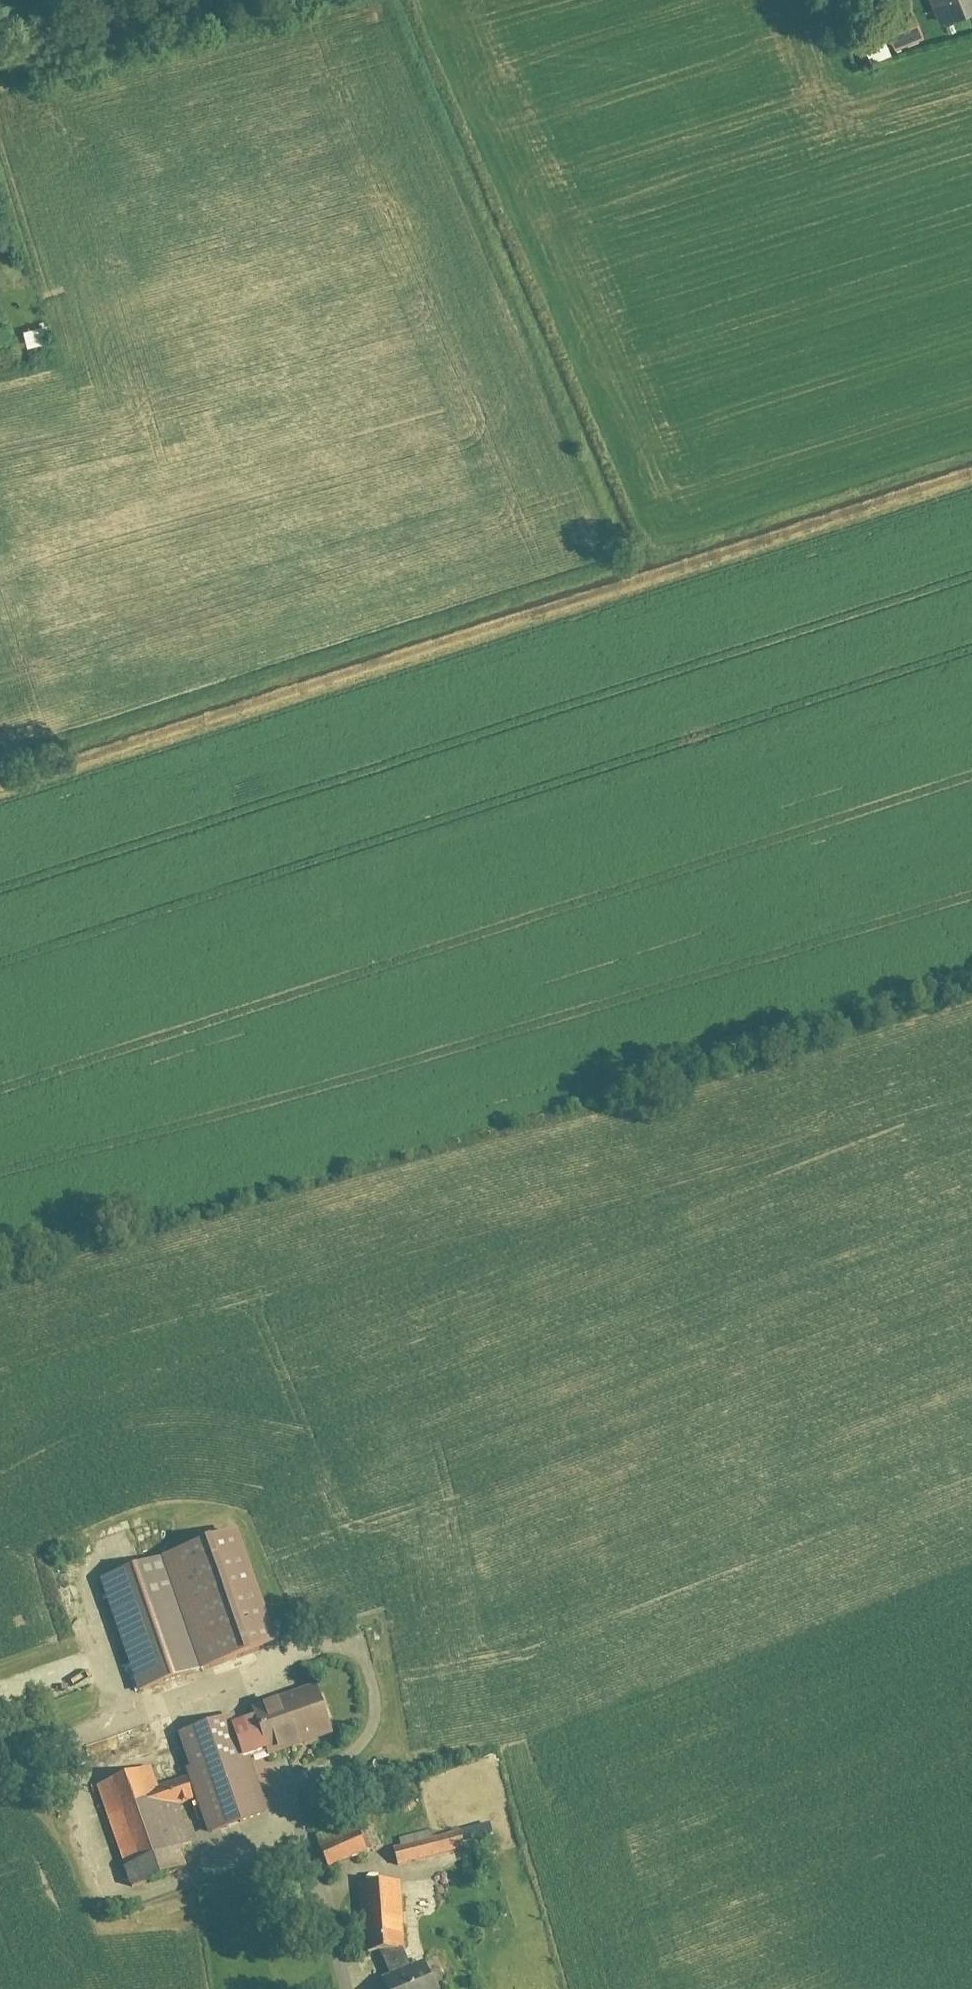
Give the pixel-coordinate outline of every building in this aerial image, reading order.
[(948,26),(971,17),(971,0),(938,0),(948,26)] [(902,56),(931,45),(920,19),(892,30),(902,56)] [(98,1571),(133,1689),(276,1648),(242,1529),(98,1571)] [(154,1777),(97,1797),(134,1899),(192,1878),(185,1861),(196,1857),(182,1817),(202,1810),(215,1844),(269,1824),(251,1774),(335,1742),(318,1695),(179,1746),(193,1786),(161,1798),(154,1777)] [(482,1851),(500,1840),(491,1825),(473,1835),(482,1851)] [(396,1856),(402,1877),(469,1858),(463,1837),(396,1856)] [(321,1857),(330,1880),(371,1864),(361,1841),(321,1857)] [(404,1890),(360,1892),(361,1963),(387,1962),(395,1986),(386,1988),(436,1988),(429,1971),(415,1976),(406,1958),(404,1890)]
